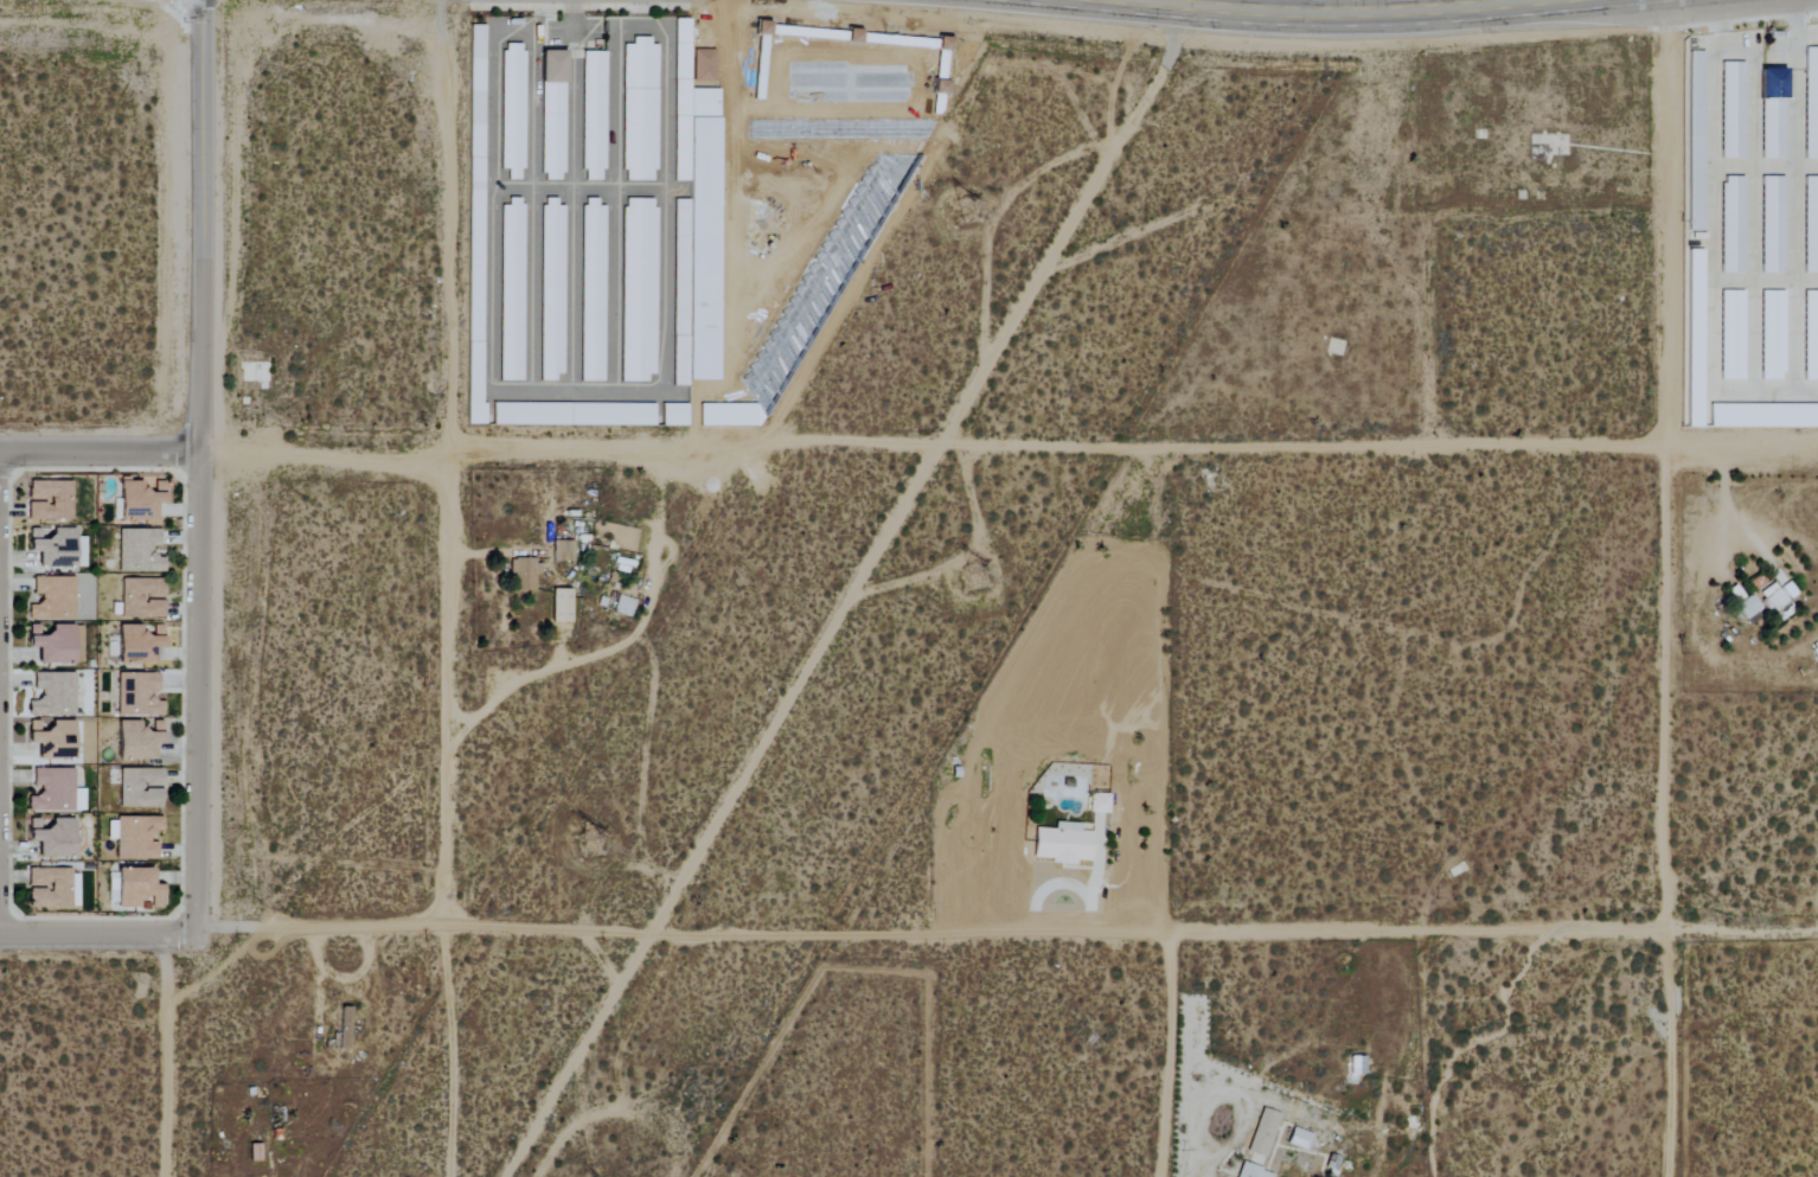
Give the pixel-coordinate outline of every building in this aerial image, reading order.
[(690,20),(676,20),(675,71),(690,71),(690,20)] [(624,45),(623,182),(656,182),(657,38),(633,38),(633,45),(624,45)] [(525,45),(503,45),(502,170),(508,170),(508,181),(524,181),(525,45)] [(1806,49),(1806,160),(1817,160),(1817,49),(1806,49)] [(542,181),(565,181),(566,52),(543,51),(542,181)] [(605,52),(583,52),(582,171),(587,171),(586,181),(604,181),(605,52)] [(1706,52),(1690,52),(1689,231),(1705,231),(1706,52)] [(1722,159),(1745,159),(1746,63),(1723,63),(1722,159)] [(1763,160),(1787,159),(1787,69),(1762,70),(1763,160)] [(1746,177),(1723,177),(1722,273),(1746,273),(1746,177)] [(1763,274),(1786,274),(1786,177),(1762,177),(1763,274)] [(1806,178),(1806,274),(1817,274),(1817,178),(1806,178)] [(605,207),(598,207),(598,199),(582,199),(581,383),(604,383),(605,207)] [(657,200),(623,200),(621,383),(655,383),(657,200)] [(525,202),(502,202),(500,382),(523,382),(525,202)] [(541,380),(564,380),(565,202),(542,202),(541,380)] [(1689,428),(1704,428),(1705,250),(1690,250),(1689,428)] [(1786,292),(1763,291),(1762,381),(1786,381),(1786,292)] [(1806,291),(1805,381),(1817,381),(1817,292),(1806,291)] [(1745,292),(1722,292),(1722,381),(1746,381),(1745,292)] [(655,427),(655,404),(606,404),(606,427),(655,427)] [(663,427),(688,426),(687,404),(662,405),(663,427)] [(71,521),(72,482),(29,482),(28,501),(28,520),(71,521)] [(120,482),(120,521),(156,521),(156,506),(166,506),(166,482),(154,482),(154,494),(144,494),(144,482),(120,482)] [(73,568),(73,529),(48,529),(48,530),(29,530),(29,553),(38,553),(38,568),(73,568)] [(118,573),(165,573),(165,559),(154,559),(154,548),(160,548),(160,530),(118,530),(118,573)] [(553,563),(574,563),(573,542),(553,542),(553,563)] [(510,559),(510,591),(537,592),(537,560),(510,559)] [(75,578),(34,577),(34,596),(39,596),(39,606),(29,605),(29,621),(74,622),(75,578)] [(122,579),(120,618),(164,619),(165,600),(164,600),(165,580),(122,579)] [(1773,614),(1789,604),(1777,583),(1760,594),(1773,614)] [(552,623),(571,624),(572,590),(553,590),(552,623)] [(1763,609),(1752,595),(1737,607),(1748,621),(1763,609)] [(38,664),(81,665),(82,626),(52,626),(52,637),(29,636),(29,649),(38,649),(38,664)] [(165,638),(143,638),(143,626),(119,626),(120,667),(156,666),(156,650),(165,650),(165,638)] [(75,716),(75,674),(33,674),(33,697),(28,697),(29,717),(75,716)] [(118,716),(164,717),(165,697),(159,697),(160,675),(119,674),(118,716)] [(39,761),(75,760),(74,722),(51,722),(51,729),(41,729),(41,722),(29,722),(29,745),(38,745),(39,761)] [(118,761),(155,762),(155,745),(164,746),(165,723),(153,722),(153,732),(141,732),(141,722),(120,722),(118,761)] [(75,770),(34,769),(33,793),(29,792),(28,812),(74,813),(75,770)] [(120,770),(120,809),(164,808),(163,770),(120,770)] [(75,812),(84,812),(85,790),(75,790),(75,812)] [(1110,815),(1110,795),(1091,795),(1090,814),(1110,815)] [(117,841),(117,861),(158,862),(158,838),(164,838),(164,819),(109,819),(109,841),(117,841)] [(75,820),(52,820),(52,829),(38,830),(38,821),(30,821),(30,843),(39,843),(39,859),(76,858),(75,820)] [(1036,829),(1034,862),(1078,864),(1078,862),(1092,862),(1093,833),(1082,832),(1083,824),(1056,823),(1056,830),(1036,829)] [(154,871),(118,870),(117,909),(149,910),(149,909),(164,909),(164,887),(154,886),(154,871)] [(1366,1073),(1366,1057),(1352,1057),(1353,1073),(1366,1073)] [(1248,1152),(1266,1158),(1281,1114),(1262,1108),(1248,1152)] [(1307,1151),(1313,1135),(1294,1128),(1288,1144),(1307,1151)] [(1241,1164),(1237,1176),(1272,1176),(1273,1172),(1241,1164)]
